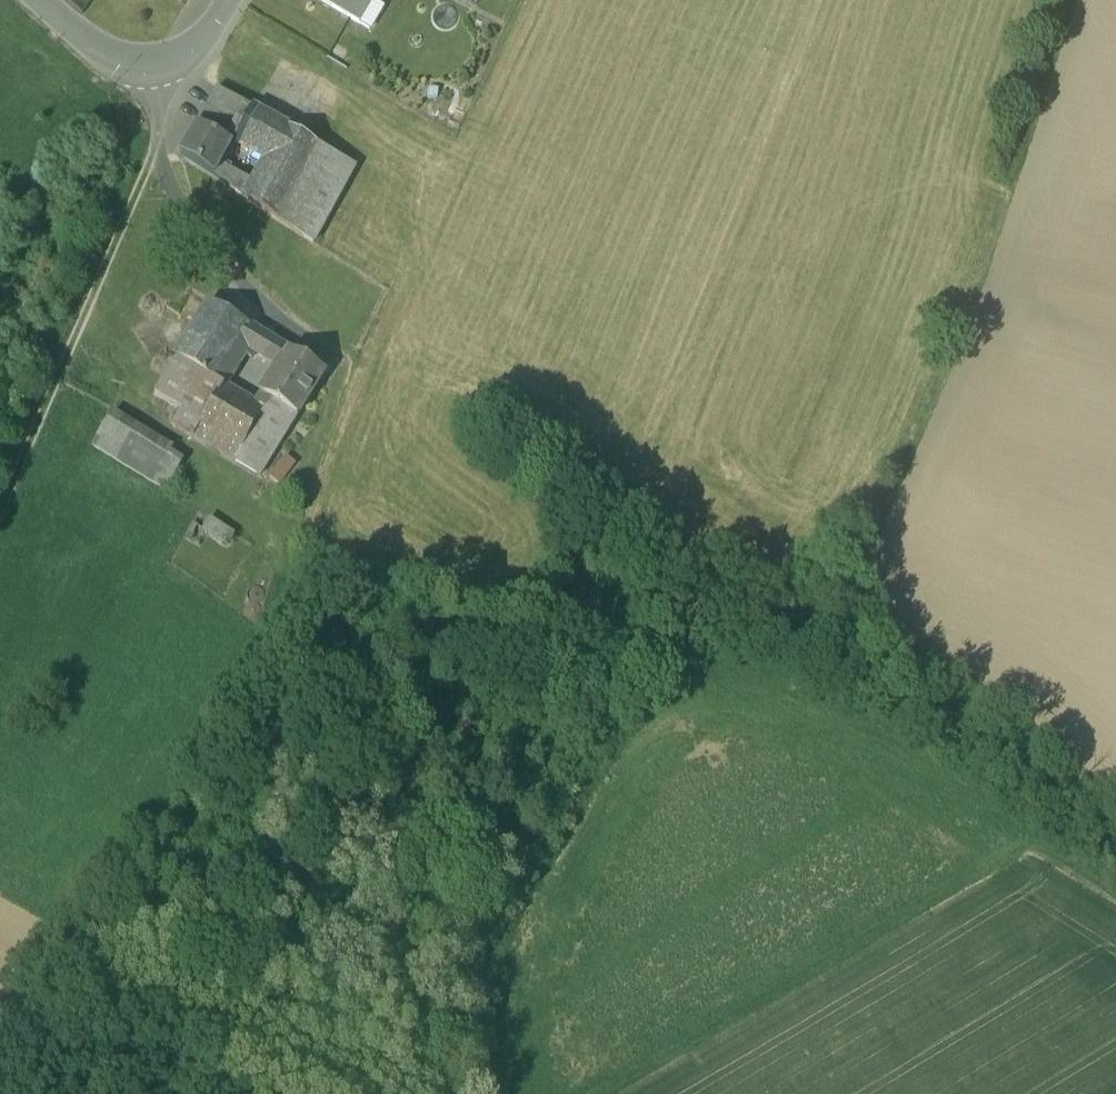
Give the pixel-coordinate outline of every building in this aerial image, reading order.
[(357,23),(371,0),(319,0),(357,23)] [(251,107),(215,88),(195,124),(230,143),(234,138),(251,107)] [(251,107),(234,138),(253,149),(254,149),(271,118),(264,114),(263,115),(251,107)] [(315,143),(271,118),(254,149),(269,157),(255,184),(247,199),(274,218),(315,143)] [(230,143),(195,124),(179,154),(212,175),(218,164),(230,143)] [(354,165),(315,143),(274,218),(311,242),(354,165)] [(238,175),(218,164),(212,175),(212,176),(230,188),(238,175)] [(238,175),(230,188),(247,199),(255,184),(238,175)] [(210,303),(153,394),(181,412),(173,426),(193,438),(223,385),(214,380),(234,349),(248,326),(210,303)] [(273,341),(248,326),(234,349),(250,358),(254,352),(263,358),(273,341)] [(323,371),(273,341),(263,358),(279,367),(261,395),(296,416),(323,371)] [(223,385),(193,438),(234,462),(264,410),(255,404),(223,385)] [(296,416),(261,395),(255,404),(264,410),(234,462),(258,476),(296,416)] [(171,447),(111,411),(91,445),(164,489),(179,462),(166,455),(171,447)] [(285,456),(268,476),(279,485),(295,464),(285,456)] [(233,531),(209,516),(201,527),(226,542),(233,531)] [(270,579),(270,577),(270,574),(268,571),(266,569),(263,569),(260,569),(257,571),(255,574),(255,577),(255,580),(257,582),(260,584),(263,584),(266,584),(268,582),(270,579)] [(261,595),(261,592),(260,589),(259,587),(256,585),(253,584),(250,585),(248,587),(246,589),(246,592),(246,595),(248,598),(250,599),(253,600),(256,599),(259,598),(261,595)] [(258,611),(259,608),(258,605),(256,603),(254,601),(251,601),(248,601),(245,603),(244,605),(243,608),(244,611),(245,614),(248,615),(251,616),(254,615),(256,614),(258,611)]
